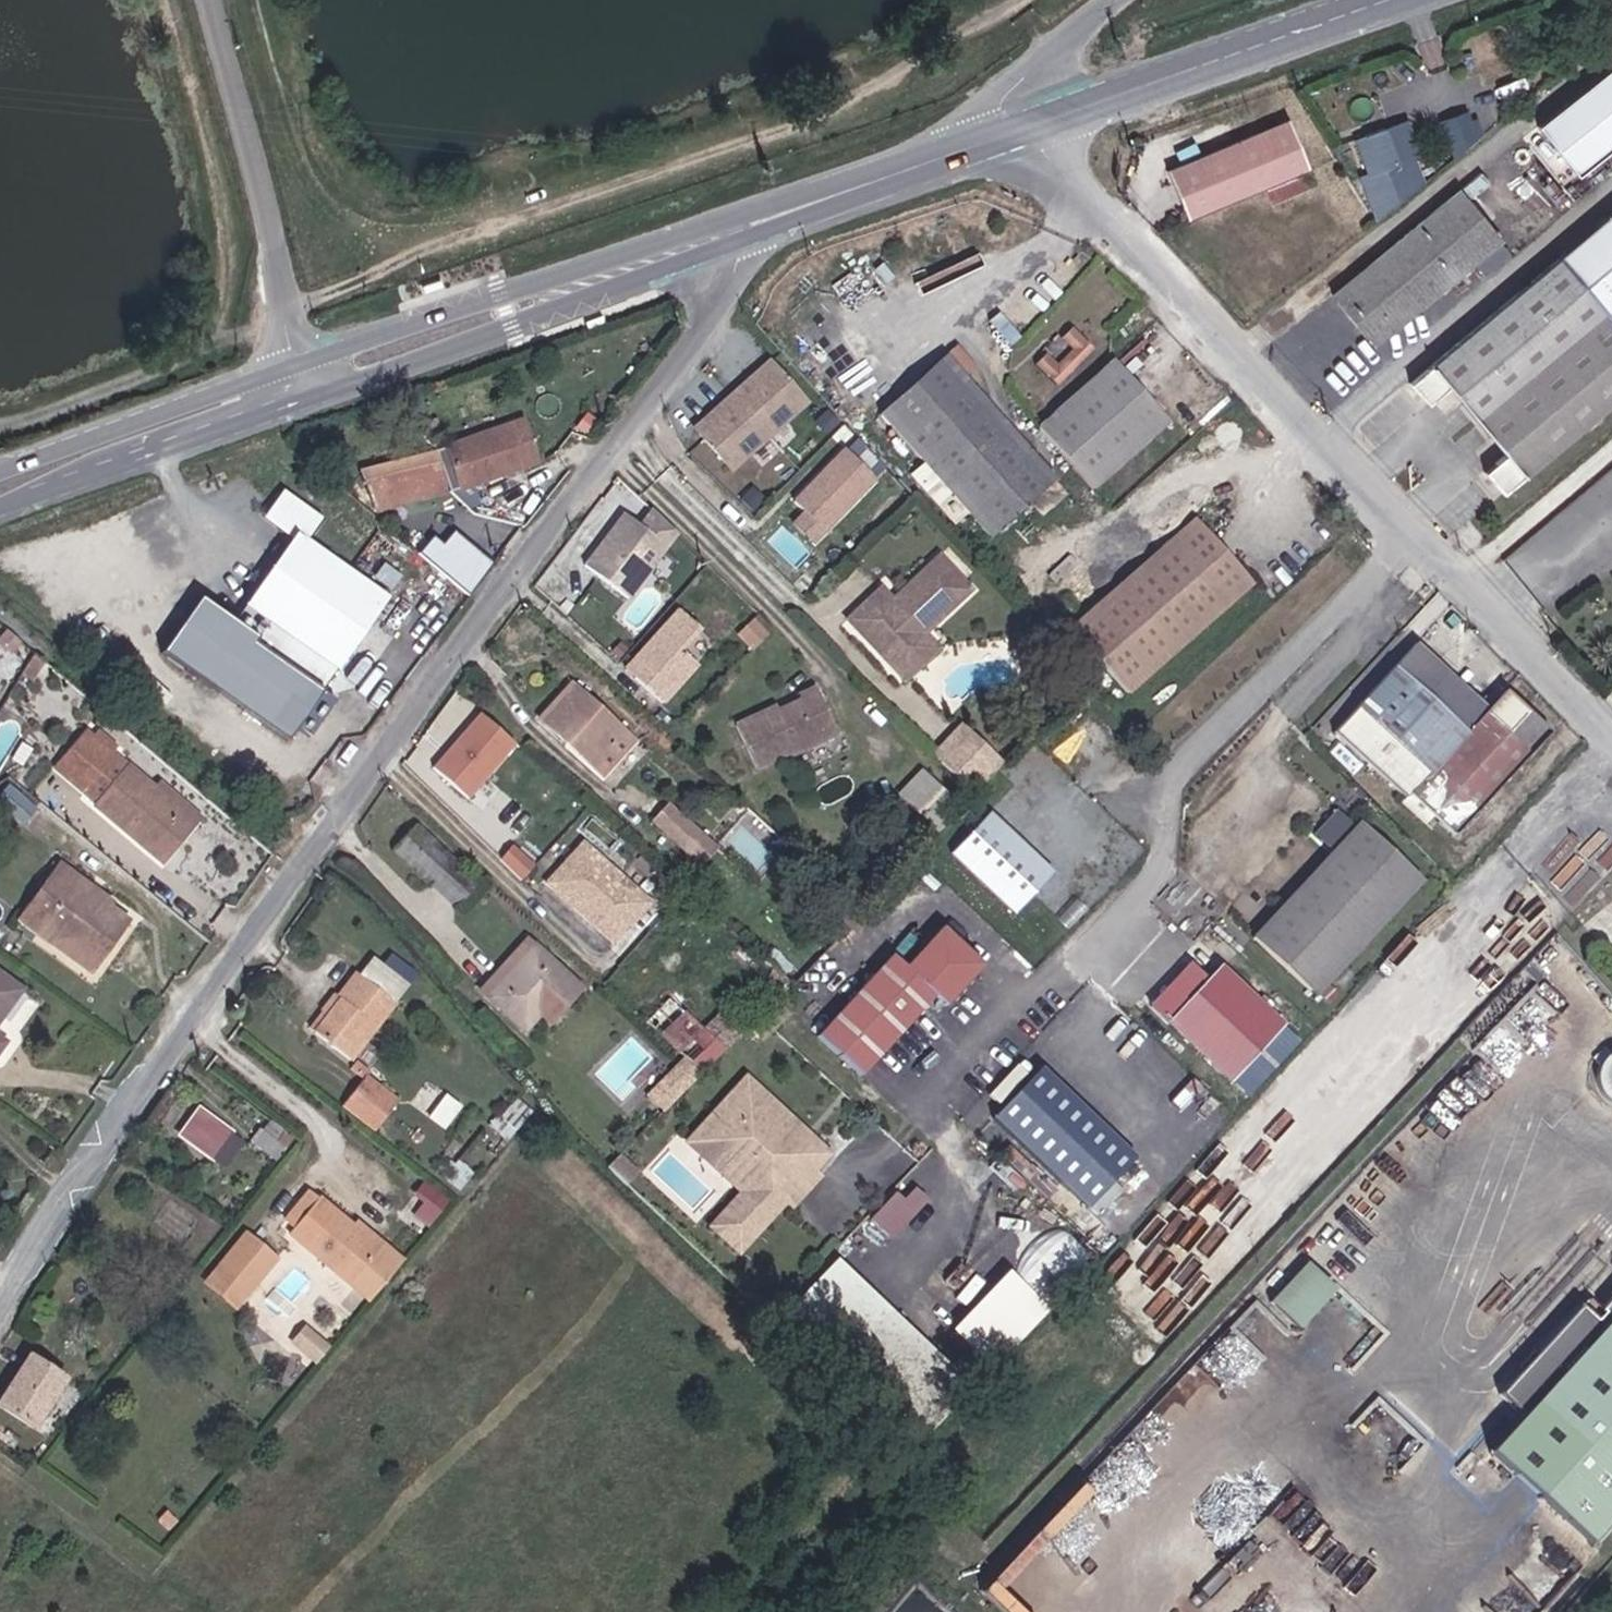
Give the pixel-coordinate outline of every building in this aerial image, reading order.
[(1611,145),(1611,71),(1609,68),(1535,126),(1574,175),(1611,145)] [(1442,121),(1456,154),(1475,139),(1467,119),(1464,112),(1442,121)] [(1475,116),(1467,119),(1475,139),(1482,133),(1475,116)] [(1405,117),(1354,138),(1365,166),(1367,165),(1370,171),(1361,175),(1378,217),(1422,182),(1411,156),(1420,152),(1405,117)] [(1304,173),(1312,170),(1291,120),(1169,168),(1189,219),(1265,188),(1302,174),(1304,173)] [(1317,185),(1312,170),(1304,173),(1310,188),(1317,185)] [(1309,188),(1302,174),(1265,188),(1272,203),(1309,188)] [(1500,240),(1459,190),(1334,292),(1375,343),(1500,240)] [(1587,290),(1611,270),(1611,222),(1608,218),(1560,258),(1587,290)] [(1502,492),(1611,400),(1611,270),(1587,290),(1560,258),(1411,382),(1428,403),(1449,386),(1506,453),(1485,471),(1502,492)] [(1089,350),(1067,329),(1057,339),(1069,350),(1053,367),(1042,356),(1031,366),(1054,387),(1089,350)] [(1056,482),(946,356),(882,412),(992,538),(1056,482)] [(1165,421),(1111,360),(1036,427),(1090,488),(1165,421)] [(805,402),(769,362),(752,377),(757,382),(743,394),(739,389),(732,396),(768,436),(805,402)] [(757,382),(752,377),(739,389),(743,394),(757,382)] [(694,430),(731,470),(768,436),(732,396),(724,402),(729,407),(715,419),(711,415),(694,430)] [(724,402),(711,415),(715,419),(729,407),(724,402)] [(827,431),(839,420),(828,408),(816,419),(827,431)] [(537,461),(524,419),(446,446),(460,488),(537,461)] [(826,531),(877,478),(847,449),(795,502),(805,511),(826,531)] [(431,472),(427,454),(370,470),(374,487),(369,489),(375,512),(388,509),(386,501),(408,495),(404,480),(431,472)] [(519,518),(536,490),(518,479),(500,507),(519,518)] [(742,500),(753,511),(765,499),(753,488),(742,500)] [(321,691),(389,598),(306,541),(320,521),(279,492),(266,511),(294,535),(234,621),(257,638),(253,643),(321,691)] [(826,531),(805,511),(793,523),(814,544),(826,531)] [(627,602),(677,538),(653,514),(642,529),(626,517),(585,568),(627,602)] [(1252,583),(1195,519),(1069,628),(1127,693),(1252,583)] [(459,571),(471,548),(453,538),(441,560),(459,571)] [(942,556),(902,593),(906,598),(899,605),(895,600),(884,588),(850,621),(893,667),(927,634),(973,590),(942,556)] [(795,585),(805,596),(816,585),(806,574),(795,585)] [(906,598),(902,593),(895,600),(899,605),(906,598)] [(699,631),(680,614),(636,663),(645,671),(636,681),(663,706),(698,667),(681,652),(699,631)] [(740,647),(749,656),(773,634),(763,624),(740,647)] [(940,648),(927,634),(893,667),(906,681),(940,648)] [(628,652),(621,645),(612,655),(619,662),(628,652)] [(1415,647),(1394,669),(1465,732),(1485,712),(1415,647)] [(627,673),(636,681),(645,671),(636,663),(627,673)] [(1465,732),(1394,669),(1335,731),(1405,797),(1409,793),(1456,834),(1531,754),(1508,734),(1529,713),(1505,691),(1485,712),(1465,732)] [(540,720),(568,744),(573,739),(598,761),(625,732),(571,684),(540,720)] [(801,700),(778,711),(767,716),(764,710),(736,722),(755,768),(787,753),(790,756),(838,733),(817,686),(799,694),(801,700)] [(767,716),(778,711),(775,705),(764,710),(767,716)] [(468,801),(517,743),(481,713),(434,770),(468,801)] [(1508,734),(1531,754),(1551,733),(1529,713),(1508,734)] [(1003,773),(1008,769),(969,730),(965,734),(1003,773)] [(978,799),(1003,773),(965,734),(939,759),(978,799)] [(573,739),(568,744),(594,767),(598,761),(573,739)] [(166,833),(142,811),(101,774),(109,765),(93,750),(84,758),(78,753),(54,778),(80,805),(75,810),(87,822),(85,825),(146,881),(171,854),(158,842),(166,833)] [(941,835),(964,813),(926,774),(903,796),(941,835)] [(21,826),(0,803),(0,828),(9,838),(21,826)] [(171,854),(186,838),(149,804),(142,811),(166,833),(158,842),(171,854)] [(653,819),(682,846),(694,833),(697,829),(668,804),(653,819)] [(381,840),(429,883),(452,859),(405,814),(381,840)] [(991,817),(953,855),(1014,918),(1054,880),(991,817)] [(1421,880),(1359,823),(1255,936),(1318,993),(1421,880)] [(694,833),(682,846),(693,856),(705,844),(694,833)] [(499,858),(524,880),(538,863),(513,841),(499,858)] [(650,902),(587,846),(550,888),(614,943),(650,902)] [(452,859),(429,883),(454,907),(477,881),(452,859)] [(77,990),(112,940),(75,913),(79,907),(46,885),(11,933),(43,957),(39,963),(77,990)] [(830,920),(842,934),(863,913),(849,901),(830,920)] [(942,1009),(981,968),(941,929),(904,968),(891,956),(815,1034),(857,1076),(931,999),(942,1009)] [(483,990),(491,997),(535,948),(526,940),(483,990)] [(535,948),(491,997),(526,1028),(542,1012),(553,1023),(581,991),(535,948)] [(1293,1022),(1229,963),(1216,978),(1195,958),(1153,1004),(1238,1082),(1293,1022)] [(339,1067),(379,1009),(341,982),(324,1006),(300,1040),(339,1067)] [(296,1037),(300,1040),(324,1006),(316,1000),(304,1015),(309,1019),(296,1037)] [(703,1029),(724,1049),(749,1024),(729,1003),(703,1029)] [(896,1039),(906,1049),(931,1022),(921,1013),(896,1039)] [(751,1025),(764,1038),(774,1028),(761,1015),(751,1025)] [(703,1029),(681,1053),(687,1058),(701,1072),(724,1049),(703,1029)] [(687,1058),(674,1071),(690,1086),(703,1074),(701,1072),(687,1058)] [(1609,1061),(1607,1064),(1605,1069),(1603,1075),(1603,1081),(1604,1086),(1608,1095),(1611,1098),(1611,1058),(1609,1061)] [(1001,1115),(1096,1209),(1147,1158),(1052,1064),(1001,1115)] [(663,1113),(690,1086),(674,1071),(648,1097),(663,1113)] [(359,1090),(363,1085),(350,1075),(346,1080),(359,1090)] [(784,1147),(809,1170),(825,1153),(747,1080),(734,1093),(747,1106),(752,1101),(792,1139),(784,1147)] [(392,1114),(359,1090),(338,1120),(371,1144),(392,1114)] [(747,1106),(734,1093),(689,1140),(704,1155),(711,1147),(733,1167),(725,1175),(742,1190),(710,1224),(736,1248),(783,1198),(789,1203),(815,1176),(809,1170),(784,1147),(792,1139),(752,1101),(747,1106)] [(207,1172),(224,1145),(189,1120),(179,1136),(184,1139),(175,1152),(207,1172)] [(269,1170),(283,1150),(276,1146),(277,1144),(261,1133),(255,1140),(252,1138),(242,1151),(269,1170)] [(704,1155),(725,1175),(733,1167),(711,1147),(704,1155)] [(610,1165),(626,1181),(636,1171),(620,1155),(610,1165)] [(409,1209),(429,1225),(451,1199),(432,1183),(409,1209)] [(917,1183),(905,1196),(896,1188),(870,1215),(895,1239),(934,1199),(917,1183)] [(281,1245),(342,1296),(371,1262),(346,1241),(349,1239),(305,1202),(278,1233),(286,1240),(281,1245)] [(1104,1257),(1120,1241),(1101,1223),(1085,1240),(1104,1257)] [(390,1273),(349,1239),(346,1241),(371,1262),(342,1296),(360,1310),(390,1273)] [(1074,1252),(1093,1269),(1104,1257),(1085,1240),(1074,1252)] [(226,1321),(268,1272),(237,1246),(196,1295),(226,1321)] [(1271,1302),(1295,1326),(1333,1285),(1308,1262),(1271,1302)] [(302,1294),(287,1281),(256,1317),(272,1330),(302,1294)] [(307,1298),(302,1294),(272,1330),(276,1335),(307,1298)] [(1589,1299),(1583,1305),(1599,1320),(1605,1313),(1602,1311),(1589,1299)] [(1611,1518),(1611,1301),(1602,1311),(1605,1313),(1599,1320),(1583,1305),(1537,1355),(1522,1372),(1501,1394),(1524,1415),(1491,1452),(1589,1543),(1611,1518)] [(966,1399),(883,1317),(844,1356),(927,1438),(966,1399)] [(1522,1372),(1537,1355),(1532,1351),(1517,1367),(1522,1372)] [(18,1444),(52,1393),(16,1369),(0,1394),(0,1433),(18,1444)] [(1063,1485),(982,1575),(1008,1598),(1104,1491),(1089,1477),(1074,1494),(1063,1485)] [(1014,1585),(1030,1604),(1116,1528),(1100,1509),(1014,1585)] [(1532,1546),(1565,1577),(1574,1569),(1540,1537),(1532,1546)]
